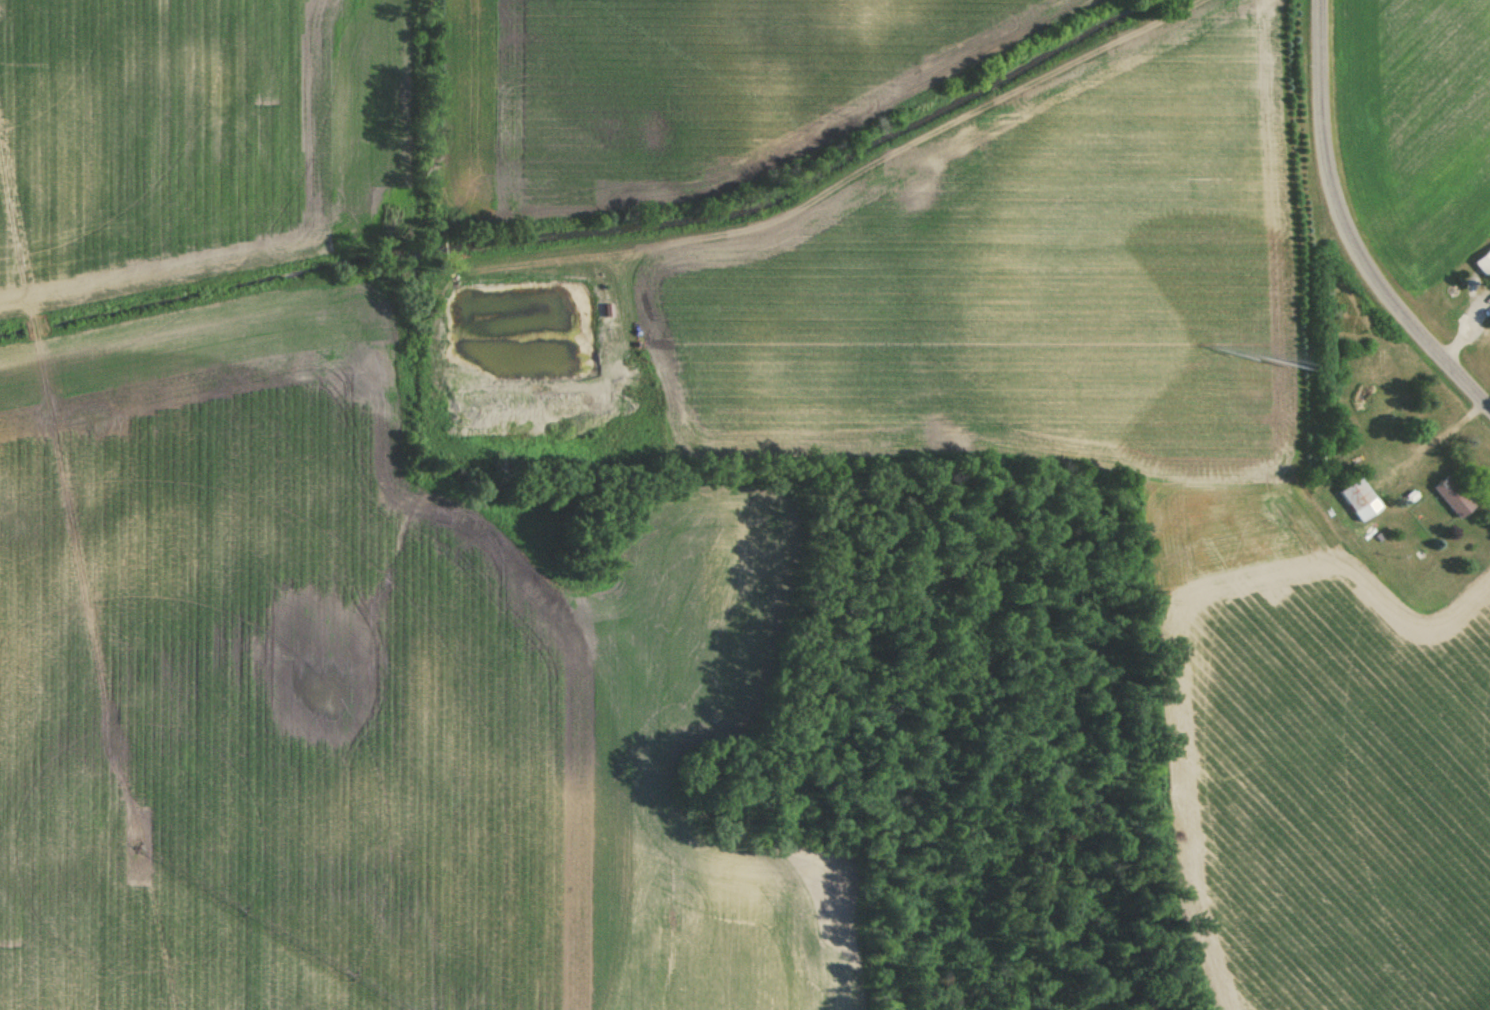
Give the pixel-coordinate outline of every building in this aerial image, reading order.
[(1469,264),(1489,289),(1489,246),(1469,264)] [(1472,507),(1445,475),(1428,489),(1455,521),(1472,507)] [(1334,494),(1357,524),(1378,508),(1355,478),(1334,494)]
